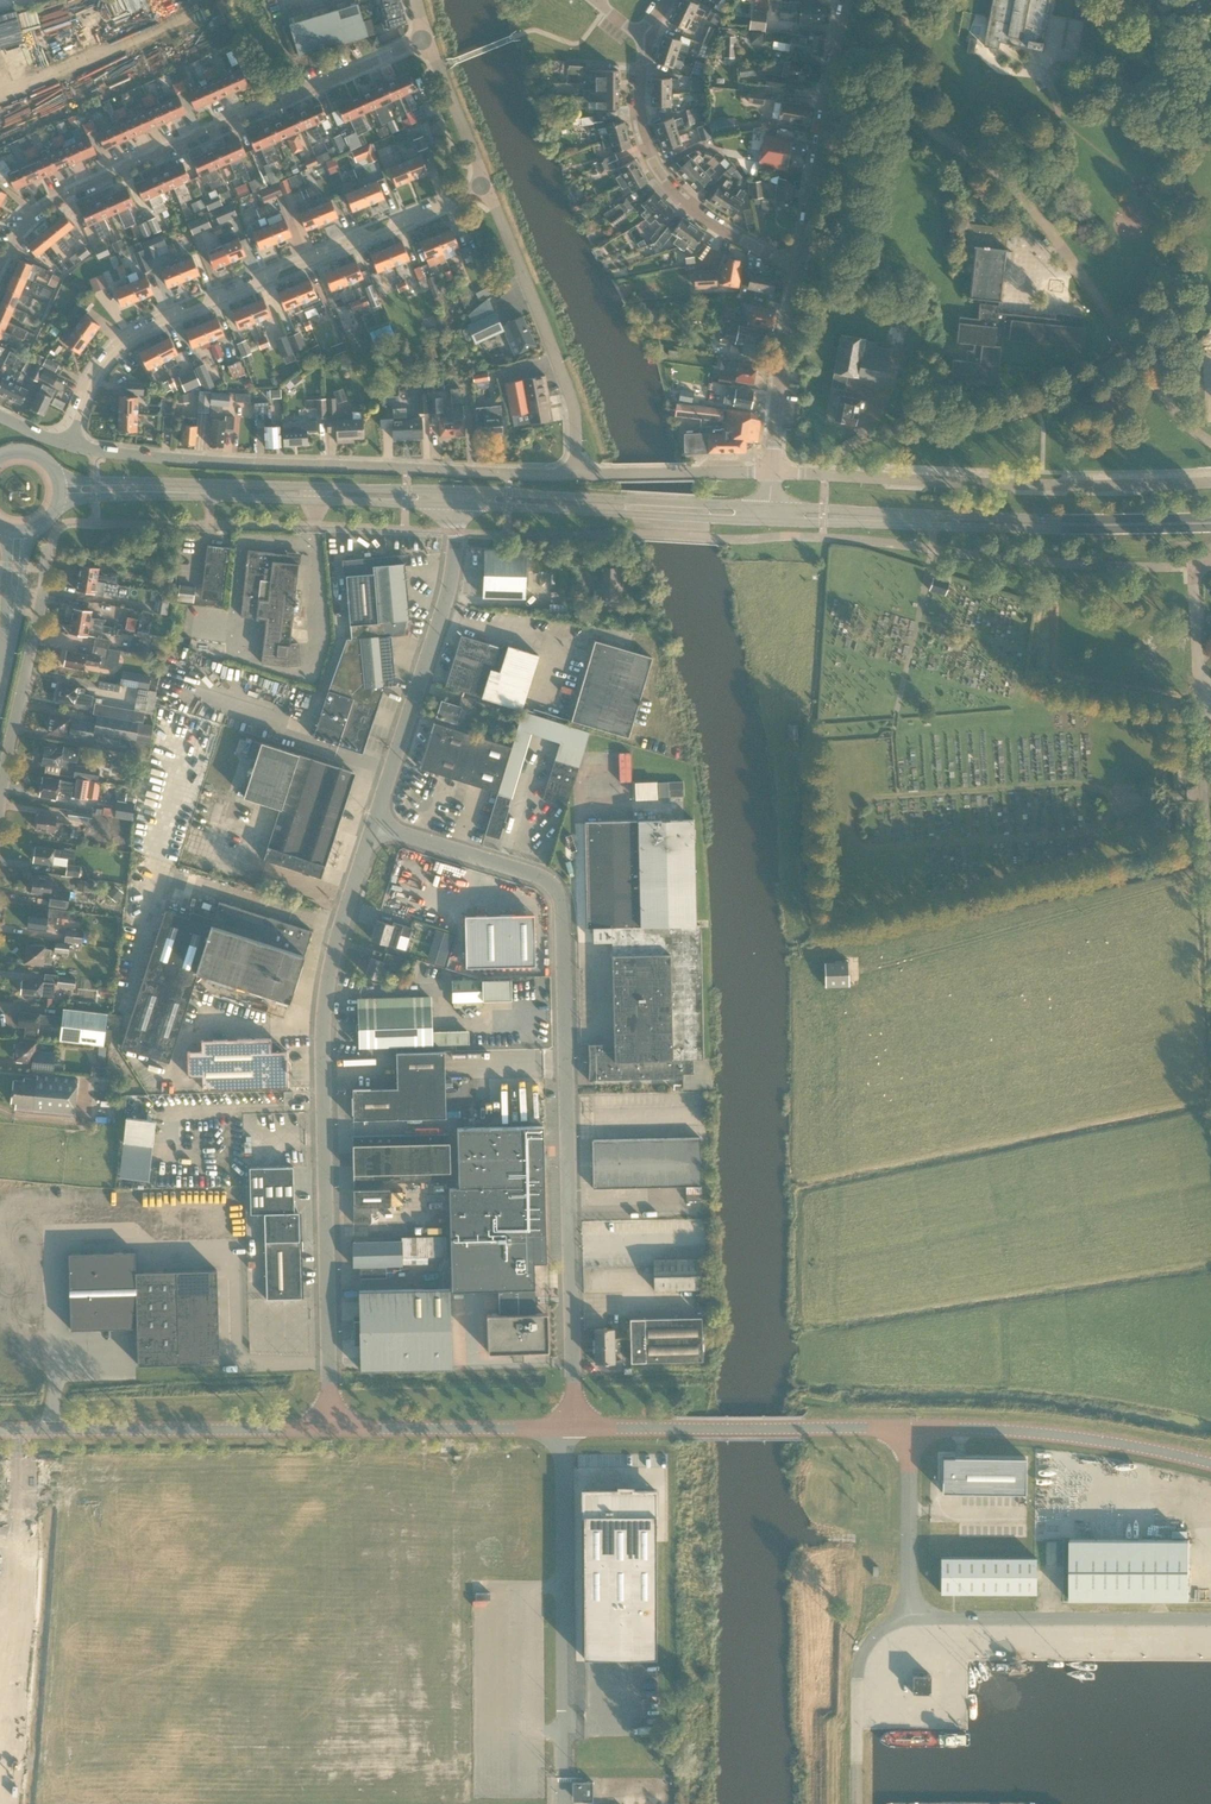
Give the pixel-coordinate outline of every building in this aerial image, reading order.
[(395,25),(407,22),(400,0),(375,0),(384,29),(395,25)] [(705,10),(697,6),(698,4),(689,0),(679,0),(675,9),(692,17),(695,12),(702,16),(705,10)] [(984,45),(999,48),(1000,41),(1042,50),(1053,0),(994,0),(984,45)] [(780,3),(780,12),(791,13),(791,10),(797,10),(801,11),(800,22),(800,23),(822,24),(823,21),(824,21),(824,16),(823,16),(823,12),(824,11),(825,7),(823,6),(823,3),(811,3),(781,1),(780,3)] [(364,21),(359,3),(290,24),(300,56),(374,34),(370,19),(364,21)] [(44,5),(14,15),(24,43),(53,33),(44,5)] [(690,21),(692,17),(675,9),(669,21),(686,29),(687,27),(695,31),(698,25),(690,21)] [(751,9),(749,29),(765,31),(767,11),(751,9)] [(723,14),(715,10),(710,21),(718,25),(723,14)] [(1077,12),(1075,19),(1085,21),(1087,14),(1077,12)] [(809,32),(807,32),(807,30),(800,29),(799,33),(809,35),(807,42),(823,45),(826,31),(810,29),(809,32)] [(779,41),(780,38),(781,31),(765,30),(765,40),(774,41),(779,41)] [(703,43),(712,47),(717,35),(707,31),(703,43)] [(717,56),(735,57),(736,35),(734,35),(734,31),(727,31),(727,35),(717,35),(717,56)] [(763,32),(751,31),(750,43),(762,44),(763,32)] [(822,56),(823,45),(807,42),(809,35),(799,33),(781,31),(780,38),(779,41),(782,41),(790,43),(789,49),(801,51),(801,54),(806,54),(806,53),(822,56)] [(687,51),(689,45),(681,43),(682,40),(663,34),(659,48),(677,54),(679,49),(687,51)] [(969,42),(968,52),(975,53),(977,39),(970,38),(969,42)] [(773,48),(781,50),(782,41),(779,41),(774,41),(773,48)] [(705,63),(712,47),(703,43),(698,55),(700,56),(698,60),(705,63)] [(233,51),(240,66),(249,62),(243,47),(233,51)] [(676,58),(677,54),(659,48),(655,61),(673,67),(674,65),(682,67),(684,61),(676,58)] [(692,71),(700,74),(703,62),(695,60),(692,71)] [(789,76),(789,77),(805,79),(806,77),(818,79),(820,64),(791,60),(791,62),(784,61),(782,75),(789,76)] [(167,68),(165,61),(153,64),(154,71),(167,68)] [(569,69),(585,70),(586,62),(570,61),(569,69)] [(209,67),(214,77),(219,75),(214,65),(209,67)] [(226,69),(229,74),(236,91),(249,85),(241,68),(234,72),(232,66),(226,69)] [(209,80),(214,77),(209,67),(204,70),(209,80)] [(740,77),(752,76),(751,67),(739,68),(740,77)] [(618,83),(618,70),(589,70),(589,76),(596,76),(596,83),(618,83)] [(422,101),(410,93),(416,90),(409,73),(398,78),(412,111),(417,122),(429,117),(422,101)] [(223,97),(236,91),(229,74),(216,80),(223,97)] [(780,79),(780,77),(767,76),(766,86),(784,88),(785,80),(780,79)] [(412,111),(398,78),(385,84),(393,101),(399,98),(406,113),(412,111)] [(679,87),(679,80),(671,80),(671,78),(652,78),(652,92),(671,92),(671,87),(679,87)] [(178,82),(182,91),(187,89),(183,79),(178,82)] [(704,81),(694,79),(692,90),(702,92),(704,81)] [(208,103),(221,98),(214,81),(201,87),(208,103)] [(177,94),(182,91),(178,82),(172,84),(177,94)] [(618,96),(618,83),(596,83),(596,90),(583,90),(583,95),(618,96)] [(387,122),(393,119),(388,109),(394,107),(392,101),(393,101),(385,84),(373,89),(387,122)] [(195,109),(208,103),(201,87),(188,92),(195,109)] [(382,124),(387,122),(373,89),(360,94),(368,111),(375,108),(382,124)] [(748,103),(764,104),(765,93),(749,91),(748,103)] [(671,97),(671,92),(652,92),(651,106),(671,106),(671,104),(679,104),(679,97),(671,97)] [(147,95),(152,105),(156,103),(152,93),(147,95)] [(163,95),(174,119),(187,113),(179,96),(172,99),(169,93),(163,95)] [(361,114),(368,111),(360,94),(348,100),(363,133),(368,130),(361,114)] [(147,107),(152,105),(147,95),(142,98),(147,107)] [(161,124),(174,119),(163,95),(158,98),(161,104),(154,108),(161,124)] [(618,108),(618,96),(583,95),(583,101),(595,101),(595,108),(618,108)] [(357,135),(363,133),(348,100),(337,105),(345,123),(351,120),(354,127),(357,135)] [(325,129),(322,121),(328,119),(320,102),(309,107),(323,140),(329,137),(325,129)] [(811,107),(782,102),(779,119),(808,124),(811,107)] [(119,108),(123,118),(128,115),(124,106),(119,108)] [(318,142),(323,140),(309,107),(296,112),(304,129),(311,126),(318,142)] [(687,109),(690,125),(702,122),(698,107),(687,109)] [(119,108),(114,110),(118,120),(123,118),(119,108)] [(146,131),(159,125),(151,109),(138,114),(146,131)] [(412,111),(406,113),(411,125),(417,122),(412,111)] [(295,133),(304,129),(296,112),(284,118),(299,151),(304,149),(298,135),(297,136),(295,133)] [(133,137),(146,131),(138,114),(126,120),(133,137)] [(581,117),(582,124),(594,123),(593,115),(581,117)] [(659,137),(677,130),(675,125),(683,122),(681,116),(673,119),(672,117),(654,123),(659,137)] [(709,121),(712,134),(735,130),(733,117),(709,121)] [(294,153),(299,151),(284,118),(272,123),(279,140),(288,136),(290,139),(288,140),(294,153)] [(88,122),(92,132),(97,130),(93,120),(88,122)] [(64,121),(55,125),(59,134),(68,130),(64,121)] [(124,121),(111,127),(118,144),(131,138),(124,121)] [(776,121),(761,123),(762,129),(777,127),(776,121)] [(87,134),(92,132),(88,122),(82,124),(87,134)] [(624,122),(607,126),(599,129),(603,141),(628,134),(624,122)] [(272,144),(279,140),(272,123),(260,129),(274,162),(279,160),(272,144)] [(697,127),(701,140),(711,137),(707,124),(697,127)] [(399,130),(397,125),(390,128),(392,133),(399,130)] [(389,134),(385,126),(378,129),(381,137),(389,134)] [(105,149),(118,144),(111,127),(98,132),(105,149)] [(803,166),(807,145),(791,142),(792,138),(776,136),(778,127),(765,128),(759,165),(787,169),(788,164),(803,166)] [(274,162),(260,129),(248,134),(256,151),(261,149),(268,164),(274,162)] [(414,139),(423,135),(421,130),(412,134),(414,139)] [(677,130),(659,137),(664,150),(682,143),(681,141),(689,138),(687,132),(679,135),(677,130)] [(404,131),(394,135),(398,143),(407,139),(404,131)] [(62,133),(57,135),(61,146),(66,143),(62,133)] [(363,133),(357,135),(359,138),(362,145),(367,143),(363,133)] [(628,134),(603,141),(604,148),(612,146),(614,152),(631,147),(628,134)] [(56,148),(61,146),(57,135),(51,138),(56,148)] [(348,148),(342,135),(334,138),(340,151),(348,148)] [(84,159),(97,153),(89,136),(76,142),(84,159)] [(414,140),(419,151),(428,147),(424,136),(414,140)] [(244,180),(250,178),(241,157),(247,155),(239,138),(228,143),(243,176),(244,180)] [(362,145),(359,138),(347,143),(351,150),(362,145)] [(71,165),(84,159),(76,142),(64,148),(71,165)] [(243,176),(228,143),(216,148),(223,165),(230,162),(237,177),(237,178),(239,182),(244,180),(243,176)] [(362,147),(367,158),(369,163),(377,159),(370,143),(362,147)] [(29,148),(33,158),(38,156),(34,145),(29,148)] [(339,154),(335,146),(328,149),(332,157),(339,154)] [(357,162),(367,158),(362,147),(352,151),(357,162)] [(28,160),(33,158),(29,148),(24,150),(28,160)] [(216,168),(223,165),(216,148),(203,154),(218,187),(224,184),(216,168)] [(56,171),(69,166),(61,149),(49,154),(56,171)] [(43,177),(56,171),(49,154),(36,160),(43,177)] [(213,189),(218,187),(203,154),(192,159),(200,176),(205,173),(213,189)] [(599,167),(618,159),(615,154),(593,163),(596,168),(599,167)] [(697,164),(704,159),(699,154),(693,160),(687,154),(676,162),(682,167),(677,171),(687,181),(701,168),(697,164)] [(412,178),(428,172),(422,155),(405,162),(412,178)] [(305,162),(308,168),(318,164),(315,157),(305,162)] [(335,158),(326,162),(330,174),(340,170),(335,158)] [(619,183),(642,170),(635,158),(619,167),(622,173),(616,177),(619,183)] [(726,169),(731,165),(725,158),(720,162),(726,169)] [(0,161),(0,180),(2,184),(11,180),(15,189),(28,184),(21,167),(12,171),(3,159),(0,161)] [(28,163),(26,159),(19,163),(21,167),(28,184),(41,178),(33,161),(28,163)] [(618,159),(599,167),(601,173),(620,165),(618,159)] [(267,175),(262,177),(266,187),(281,180),(274,162),(268,164),(264,166),(267,175)] [(396,185),(412,178),(405,162),(389,168),(396,185)] [(192,198),(185,182),(191,180),(183,163),(172,168),(187,201),(192,198)] [(302,169),(300,163),(293,167),(295,172),(302,169)] [(709,177),(715,171),(711,166),(705,172),(701,168),(687,181),(697,192),(711,178),(709,177)] [(181,203),(187,201),(172,168),(160,173),(167,190),(174,187),(181,203)] [(731,173),(736,181),(743,177),(737,169),(731,173)] [(632,190),(648,181),(642,170),(619,183),(622,189),(629,185),(632,190)] [(164,217),(169,215),(167,210),(167,209),(160,193),(167,190),(160,173),(147,179),(162,212),(164,217)] [(796,203),(800,181),(778,178),(779,176),(770,177),(769,180),(777,183),(775,199),(796,203)] [(260,177),(248,182),(253,192),(264,187),(260,177)] [(157,214),(162,212),(147,179),(136,184),(144,201),(149,198),(157,214)] [(279,182),(284,193),(292,190),(287,179),(279,182)] [(378,200),(384,197),(378,180),(362,187),(369,204),(370,203),(371,206),(373,207),(378,205),(379,203),(378,200)] [(728,190),(732,183),(727,180),(722,187),(720,185),(710,201),(721,209),(732,193),(728,190)] [(750,182),(752,198),(763,197),(761,180),(750,182)] [(283,195),(278,183),(260,190),(265,202),(283,195)] [(231,196),(226,184),(218,188),(223,199),(231,196)] [(353,211),(369,204),(362,187),(346,194),(353,211)] [(136,223),(129,207),(135,205),(128,188),(116,193),(131,226),(136,223)] [(309,196),(306,189),(301,191),(304,198),(309,196)] [(741,199),(746,193),(741,189),(736,196),(732,193),(721,209),(733,217),(743,201),(741,199)] [(645,218),(665,200),(656,191),(642,204),(647,208),(641,214),(645,218)] [(125,228),(131,226),(116,193),(104,198),(111,215),(118,212),(125,228)] [(204,199),(210,211),(223,205),(217,193),(204,199)] [(104,218),(111,215),(104,198),(91,204),(106,237),(111,234),(104,218)] [(191,203),(195,211),(206,206),(203,198),(191,203)] [(619,203),(622,207),(623,208),(630,203),(626,198),(619,203)] [(323,223),(338,216),(332,199),(316,206),(323,223)] [(660,223),(673,210),(665,200),(645,218),(650,224),(656,218),(660,223)] [(581,205),(584,210),(590,207),(587,202),(581,205)] [(630,203),(623,208),(626,213),(633,208),(630,203)] [(101,239),(106,237),(91,204),(80,209),(88,226),(93,223),(101,239)] [(236,217),(231,204),(213,211),(217,221),(226,218),(227,221),(236,217)] [(307,229),(323,223),(316,206),(300,212),(307,229)] [(260,217),(265,215),(262,207),(257,209),(260,217)] [(616,213),(621,220),(626,215),(622,209),(616,213)] [(201,227),(210,223),(206,214),(188,222),(193,235),(202,231),(201,227)] [(62,235),(63,234),(70,229),(75,235),(73,236),(77,241),(84,235),(75,224),(74,225),(66,215),(53,225),(62,235)] [(754,222),(752,215),(745,217),(747,224),(754,222)] [(148,220),(154,233),(162,230),(156,216),(148,220)] [(679,246),(694,225),(683,217),(673,232),(678,236),(673,242),(679,246)] [(287,241),(286,238),(292,235),(286,218),(270,225),(277,242),(278,241),(279,244),(281,245),(286,243),(287,241)] [(139,224),(145,237),(152,234),(147,221),(139,224)] [(1007,250),(1008,249),(1006,249),(1008,227),(969,223),(963,271),(972,272),(969,296),(968,296),(968,297),(1001,301),(1002,301),(1002,300),(1000,299),(1006,250),(1007,250)] [(72,245),(63,234),(62,235),(53,225),(41,235),(49,246),(51,244),(58,239),(63,245),(61,246),(65,251),(72,245)] [(261,248),(277,242),(270,225),(254,232),(261,248)] [(694,248),(705,233),(694,225),(679,246),(684,250),(689,244),(694,248)] [(436,236),(443,252),(459,246),(452,229),(436,236)] [(665,230),(660,236),(665,239),(670,234),(665,230)] [(223,244),(230,261),(246,255),(239,238),(236,239),(233,231),(221,236),(225,243),(223,244)] [(654,242),(660,236),(655,231),(649,238),(654,242)] [(143,242),(150,259),(158,256),(155,249),(167,244),(162,234),(143,242)] [(59,255),(51,244),(49,246),(41,235),(28,246),(37,256),(45,249),(51,255),(49,256),(52,261),(59,255)] [(446,260),(443,252),(436,236),(420,242),(427,259),(430,266),(446,260)] [(660,236),(654,242),(659,246),(665,239),(660,236)] [(643,239),(637,242),(640,247),(646,244),(643,239)] [(125,247),(122,240),(112,244),(115,252),(125,247)] [(394,265),(409,258),(403,241),(387,248),(394,265)] [(94,248),(99,258),(109,254),(105,243),(94,248)] [(173,243),(168,245),(172,253),(177,251),(173,243)] [(695,254),(702,259),(710,248),(704,243),(695,254)] [(223,264),(230,261),(223,244),(207,251),(214,267),(216,267),(217,270),(218,271),(224,268),(225,267),(223,264)] [(78,254),(81,259),(90,253),(84,245),(76,252),(78,254)] [(472,255),(468,245),(459,248),(463,259),(472,255)] [(378,271),(394,265),(387,248),(371,254),(378,271)] [(152,269),(144,249),(134,253),(142,273),(152,269)] [(75,264),(81,259),(78,254),(71,260),(75,264)] [(696,262),(694,255),(685,257),(686,264),(696,262)] [(184,280),(200,273),(193,256),(177,263),(184,280)] [(53,262),(58,268),(63,263),(59,258),(53,262)] [(739,260),(727,258),(726,262),(723,262),(719,283),(738,286),(742,265),(739,265),(739,260)] [(26,280),(27,278),(31,269),(38,273),(37,275),(43,277),(46,269),(33,263),(33,264),(21,259),(15,274),(26,280)] [(347,284),(363,277),(356,260),(341,267),(347,284)] [(184,280),(177,263),(161,269),(168,286),(169,286),(171,289),(172,289),(178,287),(179,286),(177,282),(184,280)] [(449,266),(454,278),(461,275),(456,263),(449,266)] [(414,268),(422,288),(428,286),(420,266),(414,268)] [(331,290),(347,284),(341,267),(325,273),(331,290)] [(445,272),(447,279),(453,277),(450,270),(445,272)] [(694,271),(695,289),(717,288),(716,270),(694,271)] [(140,278),(137,272),(128,276),(131,282),(138,299),(154,292),(146,276),(140,278)] [(755,288),(771,291),(774,277),(751,273),(749,280),(742,278),(740,291),(754,294),(755,288)] [(8,289),(20,294),(21,292),(29,296),(32,290),(36,292),(40,283),(27,278),(26,280),(15,274),(8,289)] [(60,278),(53,274),(50,281),(57,284),(60,278)] [(89,279),(95,292),(108,287),(103,274),(89,279)] [(426,278),(436,301),(443,299),(433,275),(426,278)] [(77,289),(81,283),(75,279),(71,285),(77,289)] [(317,295),(310,279),(294,286),(304,309),(305,311),(316,306),(319,313),(326,310),(319,294),(317,295)] [(122,306),(138,299),(131,282),(115,289),(122,306)] [(380,304),(372,284),(365,287),(373,307),(380,304)] [(304,309),(301,303),(294,286),(279,292),(286,309),(293,306),(296,312),(304,309)] [(52,291),(43,287),(40,294),(49,297),(52,291)] [(404,290),(403,290),(406,297),(413,294),(410,287),(408,288),(404,290)] [(479,292),(482,298),(491,294),(488,287),(479,292)] [(33,298),(29,296),(21,292),(20,294),(8,289),(2,303),(13,308),(14,307),(18,298),(26,302),(25,304),(30,306),(33,298)] [(255,322),(271,315),(264,298),(248,305),(255,322)] [(89,299),(84,305),(83,307),(89,311),(95,303),(89,299)] [(2,303),(0,307),(0,320),(8,323),(8,322),(12,313),(19,316),(18,318),(33,325),(36,319),(32,317),(32,316),(27,314),(27,313),(14,307),(13,308),(2,303)] [(238,328),(255,322),(248,305),(232,311),(238,328)] [(776,310),(752,306),(749,325),(773,329),(776,310)] [(464,329),(463,332),(466,339),(469,340),(475,338),(477,343),(504,331),(495,312),(494,312),(472,322),(469,324),(470,326),(464,329)] [(89,339),(100,325),(85,315),(75,328),(89,339)] [(506,334),(515,355),(536,345),(523,316),(507,323),(508,324),(503,326),(507,333),(506,334)] [(209,340),(224,334),(218,317),(202,324),(209,340)] [(0,320),(0,337),(1,338),(6,328),(13,331),(12,333),(24,338),(28,330),(8,322),(8,323),(0,320)] [(307,330),(312,328),(308,320),(304,322),(307,330)] [(186,330),(193,347),(209,340),(202,324),(186,330)] [(738,327),(724,324),(720,343),(735,346),(733,352),(759,357),(764,331),(738,326),(738,327)] [(85,353),(88,348),(88,347),(85,345),(89,339),(75,328),(65,342),(79,353),(80,352),(83,354),(85,353)] [(288,336),(294,351),(306,346),(300,332),(288,336)] [(885,383),(892,350),(877,347),(878,342),(866,340),(866,339),(841,334),(832,381),(831,388),(843,391),(846,375),(858,377),(858,378),(866,380),(867,379),(885,383)] [(275,339),(282,357),(284,356),(293,353),(294,353),(287,335),(275,339)] [(179,353),(170,337),(155,345),(163,361),(167,368),(178,362),(174,355),(179,353)] [(262,339),(266,347),(270,345),(267,337),(262,339)] [(261,349),(265,347),(266,347),(262,339),(257,341),(261,349)] [(237,343),(243,356),(251,353),(246,340),(237,343)] [(326,358),(344,350),(340,340),(322,347),(326,358)] [(213,344),(218,357),(225,355),(220,341),(213,344)] [(63,346),(57,342),(52,349),(58,354),(63,346)] [(148,369),(163,361),(155,345),(140,353),(148,369)] [(428,359),(437,356),(434,345),(425,348),(428,359)] [(4,362),(13,366),(19,355),(10,351),(4,362)] [(59,364),(47,358),(42,366),(55,372),(59,364)] [(745,360),(740,360),(736,381),(754,384),(755,374),(757,373),(758,369),(757,367),(757,365),(745,363),(745,360)] [(228,366),(234,379),(246,374),(241,361),(228,366)] [(196,367),(206,389),(214,385),(205,363),(196,367)] [(38,381),(40,378),(45,368),(37,364),(30,377),(38,381)] [(22,404),(28,390),(22,387),(24,383),(22,382),(29,369),(24,367),(21,372),(8,397),(22,404)] [(45,368),(40,378),(53,384),(58,375),(45,368)] [(21,372),(17,370),(13,377),(11,376),(9,380),(3,377),(0,383),(0,393),(8,397),(21,372)] [(200,385),(194,370),(179,376),(185,391),(200,385)] [(473,375),(474,382),(489,380),(488,372),(473,375)] [(298,373),(285,384),(290,389),(302,378),(298,373)] [(732,376),(719,374),(718,382),(730,385),(732,376)] [(551,405),(545,375),(506,382),(512,415),(533,411),(535,422),(550,420),(547,406),(551,405)] [(167,380),(172,388),(176,386),(172,377),(167,380)] [(252,385),(249,379),(243,381),(246,388),(252,385)] [(125,394),(143,395),(144,383),(125,382),(125,394)] [(31,409),(44,415),(56,391),(44,385),(31,409)] [(334,392),(338,403),(347,399),(343,388),(334,392)] [(451,389),(452,400),(454,436),(465,435),(464,405),(461,406),(461,388),(451,389)] [(695,401),(697,391),(682,388),(680,398),(695,401)] [(736,388),(736,389),(726,388),(724,402),(752,407),(754,391),(736,388)] [(270,390),(270,398),(281,397),(281,389),(270,390)] [(198,411),(209,412),(211,391),(200,390),(198,411)] [(231,394),(212,392),(210,404),(229,406),(231,394)] [(440,411),(440,416),(439,416),(440,436),(454,436),(452,400),(447,401),(447,404),(443,404),(443,397),(436,397),(435,392),(428,392),(428,393),(429,412),(440,411)] [(188,393),(178,394),(178,403),(188,402),(188,393)] [(250,393),(236,393),(236,402),(250,402),(250,393)] [(419,412),(429,412),(428,393),(418,394),(419,412)] [(861,400),(841,395),(836,420),(837,420),(839,422),(842,422),(844,422),(845,421),(856,424),(861,400)] [(138,414),(138,397),(120,396),(119,413),(138,414)] [(316,399),(317,417),(327,417),(326,398),(316,399)] [(327,399),(328,414),(336,413),(335,398),(327,399)] [(280,427),(272,427),(271,402),(255,403),(255,420),(264,419),(266,447),(281,446),(280,427)] [(758,441),(761,420),(751,412),(725,408),(677,403),(675,415),(723,421),(722,425),(702,425),(702,433),(685,434),(685,453),(746,452),(746,449),(749,449),(752,447),(753,444),(754,441),(758,441)] [(503,433),(502,406),(476,407),(477,424),(485,424),(485,434),(503,433)] [(393,418),(392,407),(380,407),(381,427),(393,426),(394,438),(423,437),(422,417),(393,418)] [(137,431),(138,414),(119,413),(119,430),(137,431)] [(163,429),(173,430),(174,416),(164,416),(163,429)] [(236,417),(227,416),(226,421),(213,419),(209,446),(223,448),(225,431),(234,432),(236,417)] [(364,419),(341,420),(341,416),(327,417),(328,432),(337,431),(337,442),(350,442),(350,439),(365,438),(364,419)] [(182,444),(195,445),(198,418),(184,417),(182,444)] [(283,422),(284,445),(308,444),(308,432),(317,432),(316,421),(283,422)] [(202,598),(221,600),(227,548),(208,545),(206,560),(203,589),(202,598)] [(167,551),(154,549),(153,556),(166,558),(167,551)] [(301,664),(299,642),(290,643),(300,555),(248,550),(241,616),(267,619),(262,662),(289,665),(301,664)] [(526,550),(506,550),(501,550),(487,550),(486,578),(485,578),(484,597),(525,598),(526,550)] [(396,684),(392,635),(405,634),(409,619),(404,564),(410,563),(409,554),(343,561),(344,575),(347,575),(353,639),(347,639),(330,690),(385,685),(396,684)] [(569,565),(589,566),(589,557),(569,556),(569,565)] [(111,577),(99,575),(100,568),(81,565),(79,577),(111,583),(117,584),(119,574),(111,573),(111,577)] [(160,590),(171,592),(174,573),(163,571),(160,590)] [(116,596),(119,584),(117,584),(111,583),(79,577),(77,590),(95,593),(97,586),(104,588),(103,590),(106,594),(116,596)] [(929,590),(945,595),(949,582),(933,577),(929,590)] [(178,601),(194,602),(195,586),(180,584),(178,601)] [(153,611),(167,614),(170,600),(156,597),(153,611)] [(550,613),(568,613),(569,604),(550,603),(550,613)] [(104,626),(105,619),(91,617),(92,611),(74,608),(72,621),(104,626)] [(153,613),(141,610),(136,634),(148,637),(153,613)] [(123,629),(104,626),(72,621),(70,632),(88,635),(89,629),(122,634),(123,629)] [(504,644),(501,647),(462,635),(446,686),(522,710),(539,655),(504,644)] [(109,649),(111,640),(96,637),(94,646),(109,649)] [(572,721),(629,738),(653,657),(595,641),(572,721)] [(121,651),(109,649),(94,646),(93,655),(67,650),(66,657),(64,660),(65,662),(64,665),(84,669),(86,663),(117,670),(121,651)] [(120,684),(148,689),(151,676),(123,671),(120,684)] [(120,685),(99,681),(98,688),(119,691),(120,685)] [(75,701),(92,705),(94,695),(84,693),(85,688),(60,683),(60,685),(58,688),(59,691),(57,700),(75,703),(75,701)] [(385,685),(330,690),(330,691),(314,735),(313,736),(363,753),(385,685)] [(145,712),(153,713),(157,691),(138,688),(134,710),(95,702),(93,713),(143,723),(145,712)] [(460,703),(474,708),(477,700),(462,696),(460,703)] [(437,715),(435,722),(457,729),(460,722),(457,721),(461,706),(442,700),(437,715)] [(475,707),(489,712),(491,705),(477,701),(475,707)] [(497,713),(510,718),(513,708),(500,704),(497,713)] [(573,786),(590,732),(523,711),(518,729),(512,747),(507,765),(498,793),(486,834),(500,838),(510,806),(509,805),(511,797),(531,733),(560,742),(549,778),(543,800),(567,807),(573,786)] [(153,725),(139,723),(97,715),(96,724),(72,719),(70,729),(68,729),(70,719),(52,715),(52,717),(50,720),(51,723),(49,732),(67,736),(67,734),(69,735),(69,736),(92,740),(94,733),(97,733),(120,737),(119,745),(134,748),(134,754),(147,756),(150,743),(153,725)] [(457,729),(435,722),(420,767),(498,792),(507,765),(512,747),(508,745),(484,738),(457,729)] [(788,725),(788,739),(797,739),(797,724),(788,725)] [(499,738),(485,733),(484,738),(508,745),(510,740),(499,737),(499,738)] [(299,754),(262,742),(245,796),(283,808),(270,847),(269,847),(265,859),(266,859),(266,858),(321,876),(321,877),(325,865),(355,772),(299,755),(299,754)] [(77,762),(79,748),(64,746),(63,753),(56,752),(56,748),(45,746),(42,764),(67,768),(69,760),(77,762)] [(99,769),(81,766),(78,768),(76,767),(75,776),(97,780),(99,769)] [(76,782),(60,780),(43,777),(42,779),(41,780),(41,783),(41,785),(40,796),(57,798),(58,793),(61,793),(60,794),(88,798),(88,797),(97,799),(100,782),(77,778),(76,782)] [(635,800),(657,799),(656,781),(634,782),(635,800)] [(683,782),(658,782),(659,796),(683,796),(683,782)] [(134,793),(126,793),(126,802),(133,802),(134,793)] [(118,801),(115,817),(133,820),(135,804),(118,801)] [(92,813),(69,810),(68,818),(91,821),(92,813)] [(70,838),(72,823),(57,821),(58,816),(38,813),(36,828),(55,831),(55,833),(61,834),(60,837),(70,838)] [(607,1080),(607,1079),(683,1077),(683,1089),(707,1089),(706,1058),(704,1058),(701,925),(697,925),(694,819),(586,822),(588,927),(594,927),(595,942),(613,941),(613,955),(615,1051),(606,1051),(606,1044),(589,1044),(590,1056),(590,1068),(589,1080),(607,1080)] [(64,851),(62,850),(36,847),(35,854),(33,856),(34,859),(34,862),(53,865),(54,856),(75,859),(77,849),(65,847),(64,851)] [(80,877),(81,866),(67,864),(66,875),(80,877)] [(68,908),(68,906),(70,892),(52,889),(53,880),(34,877),(33,884),(31,883),(30,889),(32,890),(32,891),(42,893),(42,895),(50,897),(49,905),(68,908)] [(78,890),(90,892),(91,881),(79,879),(78,890)] [(115,885),(107,894),(116,901),(124,892),(115,885)] [(313,931),(266,916),(220,901),(214,918),(191,911),(189,918),(165,910),(121,1047),(169,1062),(198,972),(290,1001),(313,931)] [(68,917),(69,910),(50,907),(49,914),(30,912),(30,914),(28,917),(29,920),(28,927),(47,929),(48,922),(57,923),(58,916),(68,917)] [(515,914),(466,915),(467,967),(536,965),(535,927),(535,914),(516,914),(515,914)] [(393,925),(378,920),(372,939),(387,944),(386,949),(394,952),(395,946),(397,947),(401,935),(409,937),(412,927),(394,922),(393,925)] [(66,928),(65,941),(82,943),(84,930),(66,928)] [(54,952),(69,954),(70,943),(56,942),(54,952)] [(43,962),(50,963),(51,949),(44,948),(44,947),(26,945),(26,947),(25,950),(26,953),(25,962),(43,964),(43,962)] [(448,952),(431,947),(427,960),(444,965),(448,952)] [(403,971),(407,959),(386,952),(383,961),(372,958),(366,975),(383,980),(388,966),(403,971)] [(848,962),(824,962),(825,986),(849,986),(848,962)] [(57,986),(75,988),(76,978),(58,976),(57,986)] [(23,979),(21,993),(54,997),(55,983),(23,979)] [(482,1006),(481,999),(512,998),(511,979),(453,981),(454,1000),(454,1007),(482,1006)] [(114,987),(101,986),(101,996),(113,997),(114,987)] [(467,1031),(431,1032),(431,1006),(430,1006),(430,997),(408,997),(408,998),(372,999),(372,998),(360,998),(360,1008),(361,1046),(468,1043),(467,1031)] [(104,1045),(108,1013),(65,1008),(64,1017),(20,1012),(18,1026),(25,1027),(24,1033),(38,1035),(39,1022),(63,1024),(61,1040),(104,1045)] [(272,1043),(271,1038),(202,1040),(202,1051),(188,1051),(188,1076),(203,1075),(203,1088),(288,1086),(288,1070),(291,1067),(291,1062),(288,1059),(287,1051),(279,1051),(279,1047),(276,1043),(272,1043)] [(53,1071),(55,1053),(34,1051),(35,1044),(17,1042),(15,1060),(33,1062),(32,1069),(53,1071)] [(447,1117),(445,1051),(397,1052),(397,1078),(391,1078),(388,1082),(388,1088),(353,1088),(354,1119),(447,1117)] [(90,1074),(104,1076),(105,1067),(91,1066),(90,1074)] [(15,1109),(74,1115),(78,1079),(37,1075),(37,1079),(24,1078),(23,1080),(13,1079),(11,1102),(16,1102),(15,1109)] [(545,1080),(530,1080),(531,1109),(546,1109),(545,1080)] [(149,1180),(153,1145),(156,1120),(127,1117),(120,1177),(149,1180)] [(499,1289),(535,1288),(534,1262),(547,1262),(544,1126),(458,1127),(459,1187),(450,1187),(452,1290),(499,1289)] [(353,1144),(354,1183),(451,1181),(450,1133),(353,1135),(353,1144)] [(702,1199),(701,1186),(703,1186),(702,1137),(593,1139),(594,1188),(686,1186),(687,1200),(702,1199)] [(294,1212),(293,1166),(250,1167),(251,1213),(265,1213),(267,1299),(301,1298),(299,1212),(294,1212)] [(390,1206),(390,1189),(354,1189),(354,1223),(371,1223),(371,1206),(390,1206)] [(386,1277),(386,1265),(428,1264),(428,1257),(447,1256),(446,1236),(401,1237),(402,1241),(353,1242),(354,1266),(361,1266),(361,1277),(386,1277)] [(217,1269),(136,1272),(136,1251),(69,1253),(71,1329),(137,1327),(138,1364),(220,1362),(217,1269)] [(654,1260),(655,1290),(702,1289),(701,1259),(654,1260)] [(355,1328),(451,1326),(450,1288),(359,1290),(360,1320),(355,1320),(355,1328)] [(499,1313),(536,1312),(535,1303),(538,1303),(538,1301),(535,1301),(535,1288),(499,1289),(499,1313)] [(536,1312),(499,1313),(487,1313),(488,1352),(512,1351),(512,1358),(523,1358),(523,1351),(549,1350),(548,1312),(536,1312)] [(632,1361),(703,1360),(702,1317),(631,1319),(631,1338),(631,1345),(632,1361)] [(451,1326),(355,1328),(355,1339),(360,1339),(361,1370),(452,1368),(451,1326)] [(631,1338),(614,1338),(614,1328),(607,1329),(607,1328),(604,1328),(604,1329),(595,1329),(595,1346),(620,1345),(631,1345),(631,1338)] [(615,1360),(615,1352),(620,1352),(620,1345),(595,1346),(595,1362),(605,1362),(605,1363),(608,1363),(608,1369),(622,1368),(622,1360),(615,1360)] [(1026,1457),(942,1456),(942,1492),(1025,1493),(1026,1457)] [(583,1490),(583,1639),(656,1639),(656,1490),(631,1490),(631,1487),(619,1487),(619,1490),(583,1490)] [(1189,1540),(1070,1540),(1070,1599),(1189,1599),(1189,1540)] [(941,1593),(1036,1593),(1036,1557),(941,1557),(941,1593)] [(928,1675),(911,1675),(910,1693),(928,1693),(928,1675)] [(592,1782),(573,1781),(572,1800),(592,1801),(592,1782)]
